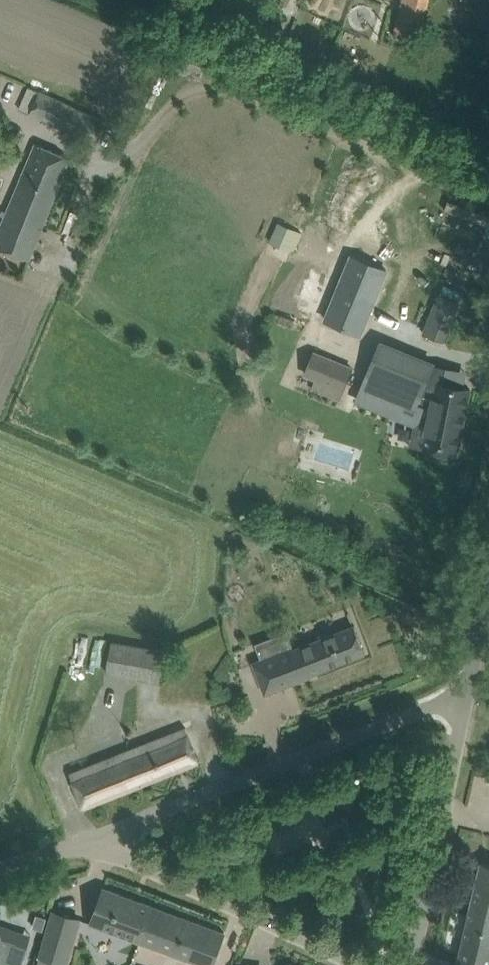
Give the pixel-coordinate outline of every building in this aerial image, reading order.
[(394,37),(417,42),(427,0),(402,0),(394,37)] [(480,23),(488,25),(488,0),(485,0),(480,23)] [(19,111),(79,135),(97,142),(106,120),(28,89),(19,111)] [(2,246),(12,250),(30,258),(70,157),(42,146),(2,246)] [(273,244),(295,249),(300,227),(278,222),(273,244)] [(356,256),(336,301),(329,319),(362,334),(389,270),(356,256)] [(459,302),(440,295),(425,332),(443,340),(459,302)] [(434,363),(382,342),(370,369),(369,369),(360,392),(401,409),(405,399),(432,410),(424,446),(457,453),(471,389),(434,381),(427,378),(434,363)] [(326,393),(340,399),(353,368),(314,352),(306,373),(330,383),(326,393)] [(348,388),(360,393),(367,373),(355,368),(348,388)] [(312,673),(317,671),(366,652),(355,624),(294,648),(293,646),(253,661),(266,694),(313,675),(312,673)] [(110,672),(161,681),(167,646),(116,637),(110,672)] [(200,761),(186,727),(70,773),(77,789),(84,807),(200,761)] [(362,808),(357,794),(347,798),(341,800),(347,814),(362,808)] [(472,906),(488,910),(488,863),(482,861),(472,906)] [(93,922),(142,940),(154,905),(106,888),(93,922)] [(208,964),(212,964),(224,931),(154,905),(142,940),(208,964)] [(472,906),(459,960),(481,964),(488,964),(488,910),(472,906)] [(68,962),(68,963),(81,918),(54,910),(41,955),(68,962)] [(36,914),(33,927),(43,930),(47,917),(36,914)] [(3,947),(0,936),(0,961),(5,959),(22,964),(25,953),(3,947)] [(38,964),(67,964),(68,962),(41,955),(41,954),(38,964)]
